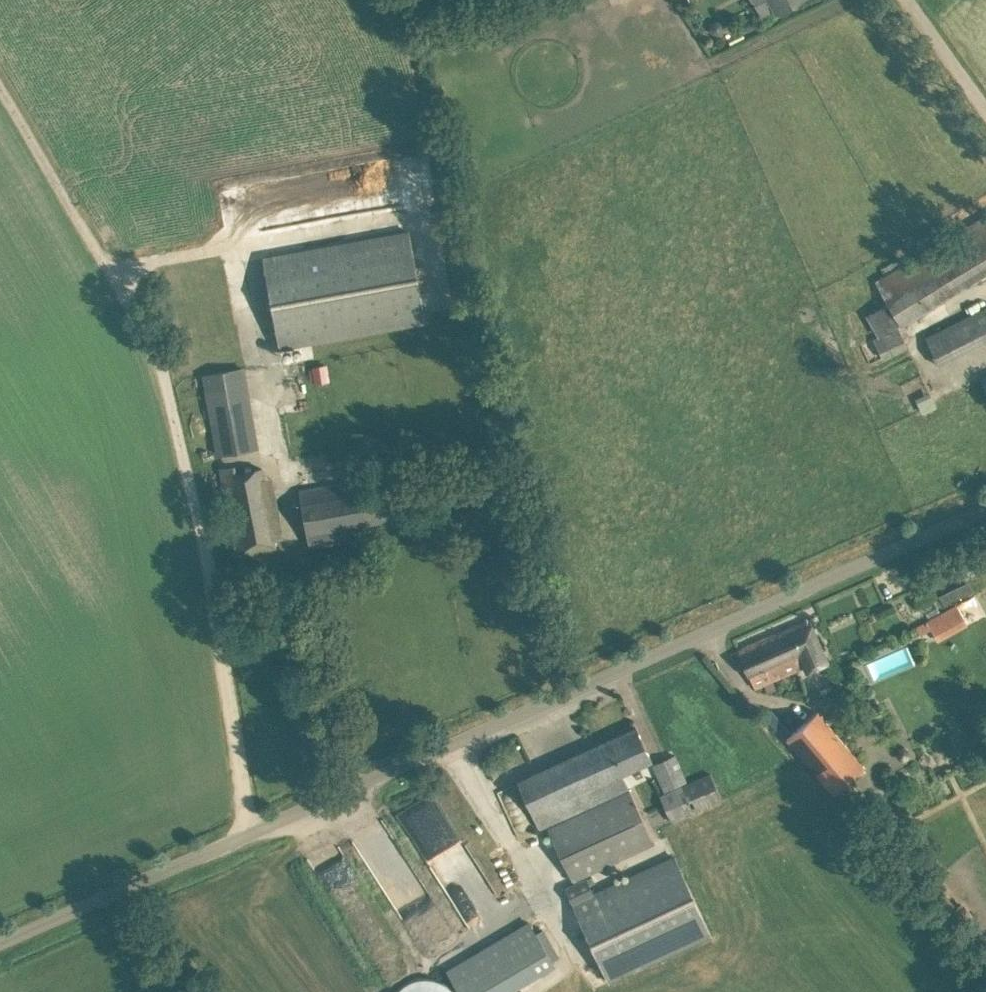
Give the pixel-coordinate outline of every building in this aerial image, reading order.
[(754,1),(762,16),(775,9),(776,12),(780,9),(781,12),(785,13),(791,10),(792,7),(790,4),(797,0),(757,0),(754,1)] [(887,301),(867,313),(880,335),(915,314),(900,286),(983,236),(985,241),(985,215),(876,282),(887,301)] [(262,259),(279,349),(427,320),(410,231),(262,259)] [(985,334),(985,305),(974,311),(985,334)] [(874,337),(884,357),(907,346),(898,326),(874,337)] [(326,363),(313,366),(316,381),(329,379),(326,363)] [(207,371),(217,454),(260,449),(250,366),(207,371)] [(277,552),(260,464),(221,471),(237,559),(277,552)] [(364,523),(404,515),(398,480),(358,487),(356,479),(299,489),(309,546),(366,536),(364,523)] [(971,581),(941,593),(945,604),(976,592),(971,581)] [(920,633),(931,627),(936,636),(966,621),(957,604),(916,625),(920,633)] [(805,669),(827,659),(809,618),(807,619),(807,617),(805,618),(806,619),(738,649),(754,685),(803,664),(805,669)] [(818,710),(792,732),(772,708),(763,715),(783,739),(787,736),(848,808),(863,796),(848,777),(863,764),(818,710)] [(620,772),(651,758),(637,727),(518,780),(539,826),(627,786),(620,772)] [(653,763),(664,789),(686,780),(675,754),(653,763)] [(661,793),(672,819),(722,797),(711,772),(661,793)] [(499,789),(521,840),(536,833),(514,783),(499,789)] [(548,827),(570,877),(650,840),(628,791),(548,827)] [(399,810),(412,835),(447,818),(434,793),(399,810)] [(565,887),(609,982),(712,935),(675,854),(593,892),(586,877),(565,887)] [(326,883),(351,924),(380,906),(354,865),(326,883)] [(930,897),(954,926),(971,911),(962,901),(957,905),(941,887),(930,897)] [(508,933),(534,976),(555,964),(529,920),(508,933)] [(428,977),(421,977),(410,980),(400,986),(396,991),(454,991),(447,984),(436,978),(428,977)]
